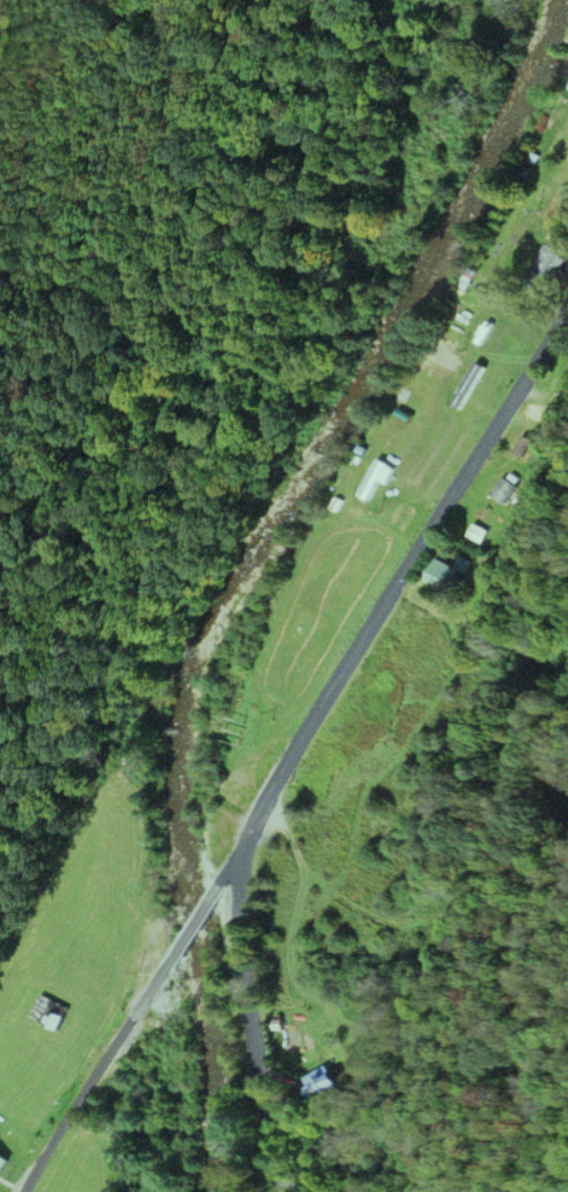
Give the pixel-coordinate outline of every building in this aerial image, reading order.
[(543,281),(567,251),(553,239),(528,269),(543,281)] [(557,381),(567,390),(567,389),(567,367),(557,381)] [(395,467),(377,458),(357,495),(368,501),(379,482),(385,485),(395,467)] [(491,495),(521,512),(531,494),(501,478),(491,495)] [(446,593),(460,573),(438,557),(424,578),(446,593)] [(53,1027),(65,1006),(42,993),(30,1014),(53,1027)] [(322,1102),(343,1087),(331,1071),(311,1086),(322,1102)]
